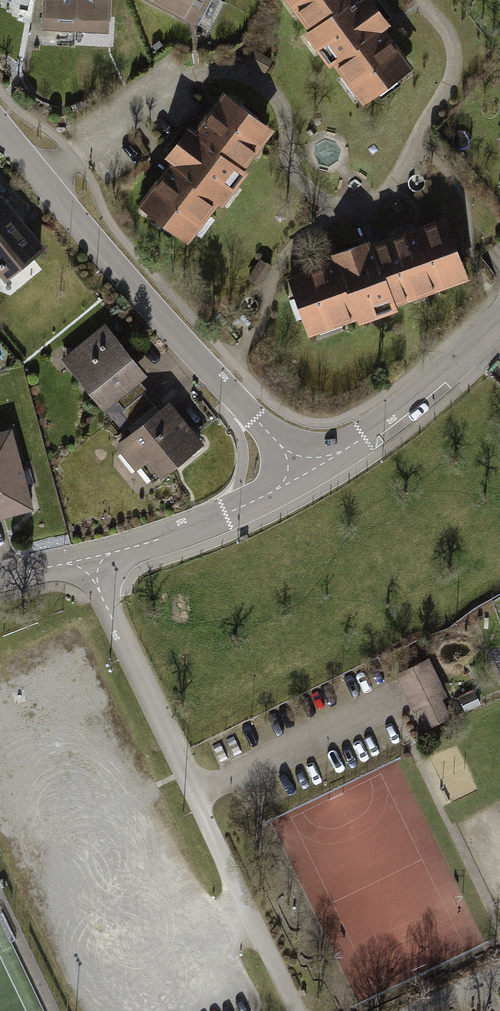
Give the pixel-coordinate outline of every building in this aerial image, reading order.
[(79,31),(80,0),(47,0),(45,30),(79,31)] [(79,31),(111,32),(112,0),(80,0),(79,31)] [(211,0),(150,0),(198,25),(211,0)] [(320,54),(372,14),(362,0),(279,0),(320,54)] [(320,54),(361,107),(414,67),(372,14),(320,54)] [(224,95),(182,149),(235,189),(277,135),(224,95)] [(182,149),(140,204),(193,244),(235,189),(182,149)] [(4,282),(42,249),(0,200),(0,278),(4,282)] [(448,226),(397,243),(416,300),(467,283),(448,226)] [(397,243),(345,261),(365,318),(416,300),(397,243)] [(345,261),(294,278),(314,335),(365,318),(345,261)] [(104,336),(69,368),(109,411),(144,379),(104,336)] [(173,410),(129,444),(161,484),(205,451),(173,410)] [(0,439),(0,513),(27,510),(21,437),(0,439)] [(33,748),(20,721),(96,685),(79,650),(0,688),(0,731),(7,728),(20,754),(33,748)] [(425,651),(389,667),(409,712),(420,707),(427,724),(447,716),(438,695),(443,693),(425,651)]
